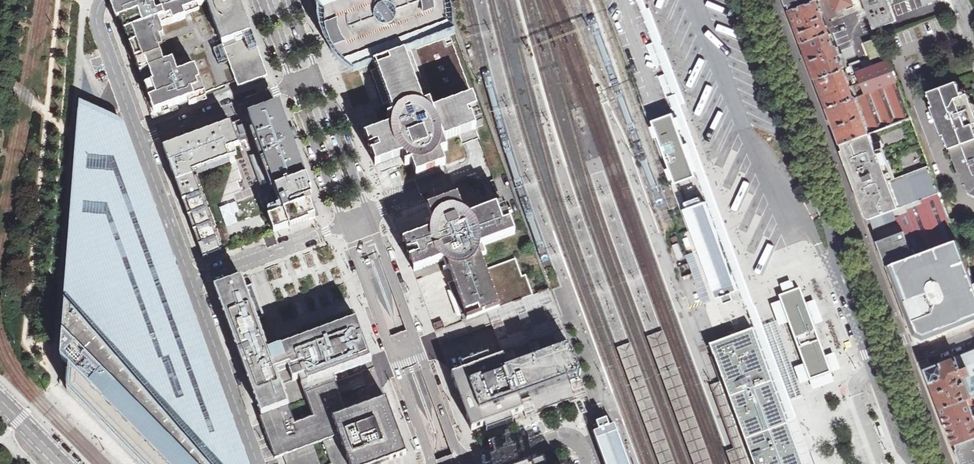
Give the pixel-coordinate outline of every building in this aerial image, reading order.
[(165,19),(163,12),(156,15),(151,0),(137,0),(112,9),(117,22),(138,14),(143,27),(165,19)] [(202,3),(201,0),(151,0),(156,15),(163,12),(165,19),(171,16),(173,22),(184,18),(183,12),(203,5),(202,3)] [(222,44),(252,33),(240,0),(201,0),(202,3),(206,1),(222,44)] [(443,0),(326,0),(315,4),(326,15),(328,12),(328,10),(332,8),(341,32),(335,34),(339,44),(344,42),(352,62),(355,71),(375,64),(413,50),(455,34),(443,0)] [(686,104),(651,9),(649,9),(645,0),(637,0),(677,107),(686,104)] [(792,11),(818,0),(788,0),(792,11)] [(804,43),(830,35),(834,33),(831,23),(825,21),(823,14),(825,13),(828,18),(843,12),(841,8),(835,11),(831,0),(823,0),(821,1),(820,0),(818,0),(792,11),(804,43)] [(835,11),(841,8),(853,4),(851,0),(831,0),(835,11)] [(875,30),(896,21),(890,4),(891,3),(891,0),(864,0),(875,30)] [(132,31),(143,27),(138,14),(117,22),(127,48),(137,45),(132,31)] [(207,99),(205,93),(195,67),(177,74),(173,61),(163,64),(159,51),(163,49),(160,40),(161,39),(163,38),(164,36),(163,33),(161,27),(173,22),(171,16),(165,19),(143,27),(132,31),(137,45),(143,61),(145,61),(154,82),(152,83),(157,96),(146,100),(153,119),(179,109),(177,103),(183,101),(187,99),(190,105),(207,99)] [(898,34),(902,45),(943,28),(939,17),(898,34)] [(268,77),(252,33),(222,44),(236,82),(238,87),(253,82),(268,77)] [(804,43),(818,80),(847,68),(846,66),(843,56),(840,56),(838,49),(835,50),(830,35),(804,43)] [(865,70),(873,91),(898,82),(881,37),(863,43),(873,67),(865,70)] [(143,61),(137,45),(127,48),(146,100),(157,96),(152,83),(154,82),(145,61),(143,61)] [(420,72),(413,50),(375,64),(377,69),(371,71),(383,105),(390,103),(392,109),(394,115),(391,116),(394,125),(366,135),(370,147),(380,144),(382,150),(372,153),(377,165),(405,154),(407,159),(409,164),(412,163),(416,175),(446,164),(441,152),(447,150),(444,140),(476,128),(470,111),(477,109),(473,97),(434,110),(430,101),(424,103),(420,91),(426,89),(424,82),(420,72)] [(846,66),(847,68),(818,80),(829,108),(873,91),(865,70),(863,71),(859,61),(846,66)] [(879,129),(911,117),(898,82),(873,91),(829,108),(842,144),(879,129)] [(928,93),(934,107),(931,108),(942,137),(945,136),(963,185),(966,185),(970,194),(973,195),(973,127),(973,125),(973,111),(968,94),(962,96),(957,83),(928,93)] [(781,407),(792,438),(794,443),(796,449),(798,454),(800,459),(802,463),(813,463),(677,94),(669,97),(676,115),(674,116),(681,135),(689,156),(695,174),(697,173),(734,276),(754,332),(781,407)] [(274,189),(305,177),(297,155),(278,106),(248,117),(274,189)] [(235,452),(163,256),(139,190),(138,186),(118,133),(115,132),(106,128),(103,122),(102,122),(81,112),(65,330),(63,359),(71,368),(68,396),(136,463),(239,463),(235,452)] [(674,116),(658,122),(663,136),(668,150),(674,167),(679,180),(695,174),(689,156),(681,135),(674,116)] [(274,189),(248,117),(230,124),(238,146),(226,151),(229,160),(193,173),(223,251),(271,234),(262,210),(279,204),(274,189)] [(238,146),(230,124),(163,148),(205,258),(223,251),(193,173),(229,160),(226,151),(238,146)] [(873,218),(940,192),(930,168),(900,180),(879,129),(842,144),(843,146),(851,167),(854,166),(855,169),(856,172),(853,173),(858,186),(861,185),(863,192),(864,194),(873,218)] [(271,234),(316,218),(310,203),(312,202),(311,198),(312,197),(305,177),(274,189),(279,204),(262,210),(271,234)] [(888,266),(957,240),(940,192),(873,218),(870,219),(875,232),(900,222),(903,230),(878,240),(879,242),(883,253),(886,262),(888,266)] [(499,308),(486,270),(481,256),(486,255),(482,245),(514,234),(509,222),(503,224),(496,207),(472,216),(468,207),(462,209),(457,197),(428,207),(433,220),(430,221),(431,225),(433,231),(405,241),(409,253),(417,250),(419,256),(411,259),(415,271),(450,258),(452,262),(452,263),(454,267),(449,268),(454,281),(449,283),(461,316),(480,309),(482,314),(487,312),(499,308)] [(688,209),(685,210),(704,261),(706,268),(717,298),(723,296),(726,303),(736,300),(733,292),(739,290),(706,202),(703,203),(701,197),(686,203),(688,209)] [(877,236),(878,240),(903,230),(900,222),(875,232),(877,236)] [(957,240),(888,266),(914,336),(919,338),(925,341),(973,321),(973,284),(957,240)] [(515,259),(486,270),(499,308),(533,295),(526,276),(522,277),(515,259)] [(867,263),(863,265),(867,276),(871,274),(867,263)] [(215,287),(231,329),(257,320),(265,317),(262,309),(249,275),(215,287)] [(803,295),(800,288),(780,296),(810,380),(820,376),(830,372),(806,303),(803,295)] [(503,356),(462,371),(466,383),(481,378),(481,381),(501,374),(500,371),(570,346),(549,290),(533,295),(499,308),(487,312),(503,356)] [(811,293),(803,295),(806,303),(813,301),(811,293)] [(237,346),(239,351),(265,342),(263,336),(257,320),(231,329),(237,346)] [(305,393),(336,382),(337,381),(334,374),(372,360),(357,320),(300,340),(296,330),(287,333),(277,337),(281,347),(269,352),(265,342),(239,351),(261,413),(281,406),(282,408),(287,407),(289,406),(307,399),(305,393)] [(436,331),(445,328),(442,321),(434,324),(436,331)] [(804,396),(776,321),(763,325),(791,401),(804,396)] [(476,331),(477,352),(492,351),(491,330),(476,331)] [(649,336),(696,463),(710,463),(661,332),(649,336)] [(800,459),(798,454),(796,449),(794,443),(792,438),(781,407),(754,332),(733,340),(714,346),(736,405),(737,408),(742,420),(741,420),(743,423),(744,428),(753,452),(747,454),(749,459),(751,463),(802,463),(800,459)] [(660,463),(674,463),(629,344),(618,349),(660,462),(660,463)] [(466,383),(462,371),(452,375),(457,390),(462,392),(464,394),(467,399),(469,405),(469,412),(467,417),(472,430),(502,419),(524,411),(527,418),(545,411),(544,409),(569,400),(570,402),(588,396),(587,393),(570,346),(500,371),(501,374),(481,381),(481,378),(466,383)] [(823,350),(832,374),(840,371),(832,348),(823,350)] [(927,370),(934,388),(943,409),(973,396),(973,387),(969,374),(973,372),(973,351),(927,370)] [(749,459),(747,454),(753,452),(726,379),(710,385),(733,449),(728,451),(733,463),(751,463),(749,459)] [(407,454),(396,424),(386,399),(347,413),(336,382),(305,393),(307,399),(314,417),(296,423),(289,406),(287,407),(282,408),(262,416),(260,416),(276,458),(284,455),(287,462),(288,463),(380,463),(407,454)] [(943,409),(955,445),(957,444),(973,437),(973,416),(970,406),(973,404),(973,396),(943,409)] [(262,416),(282,408),(281,406),(261,413),(262,416)] [(598,423),(601,430),(594,433),(605,463),(629,463),(615,425),(609,427),(607,419),(598,423)] [(957,444),(963,463),(973,463),(973,437),(957,444)]
